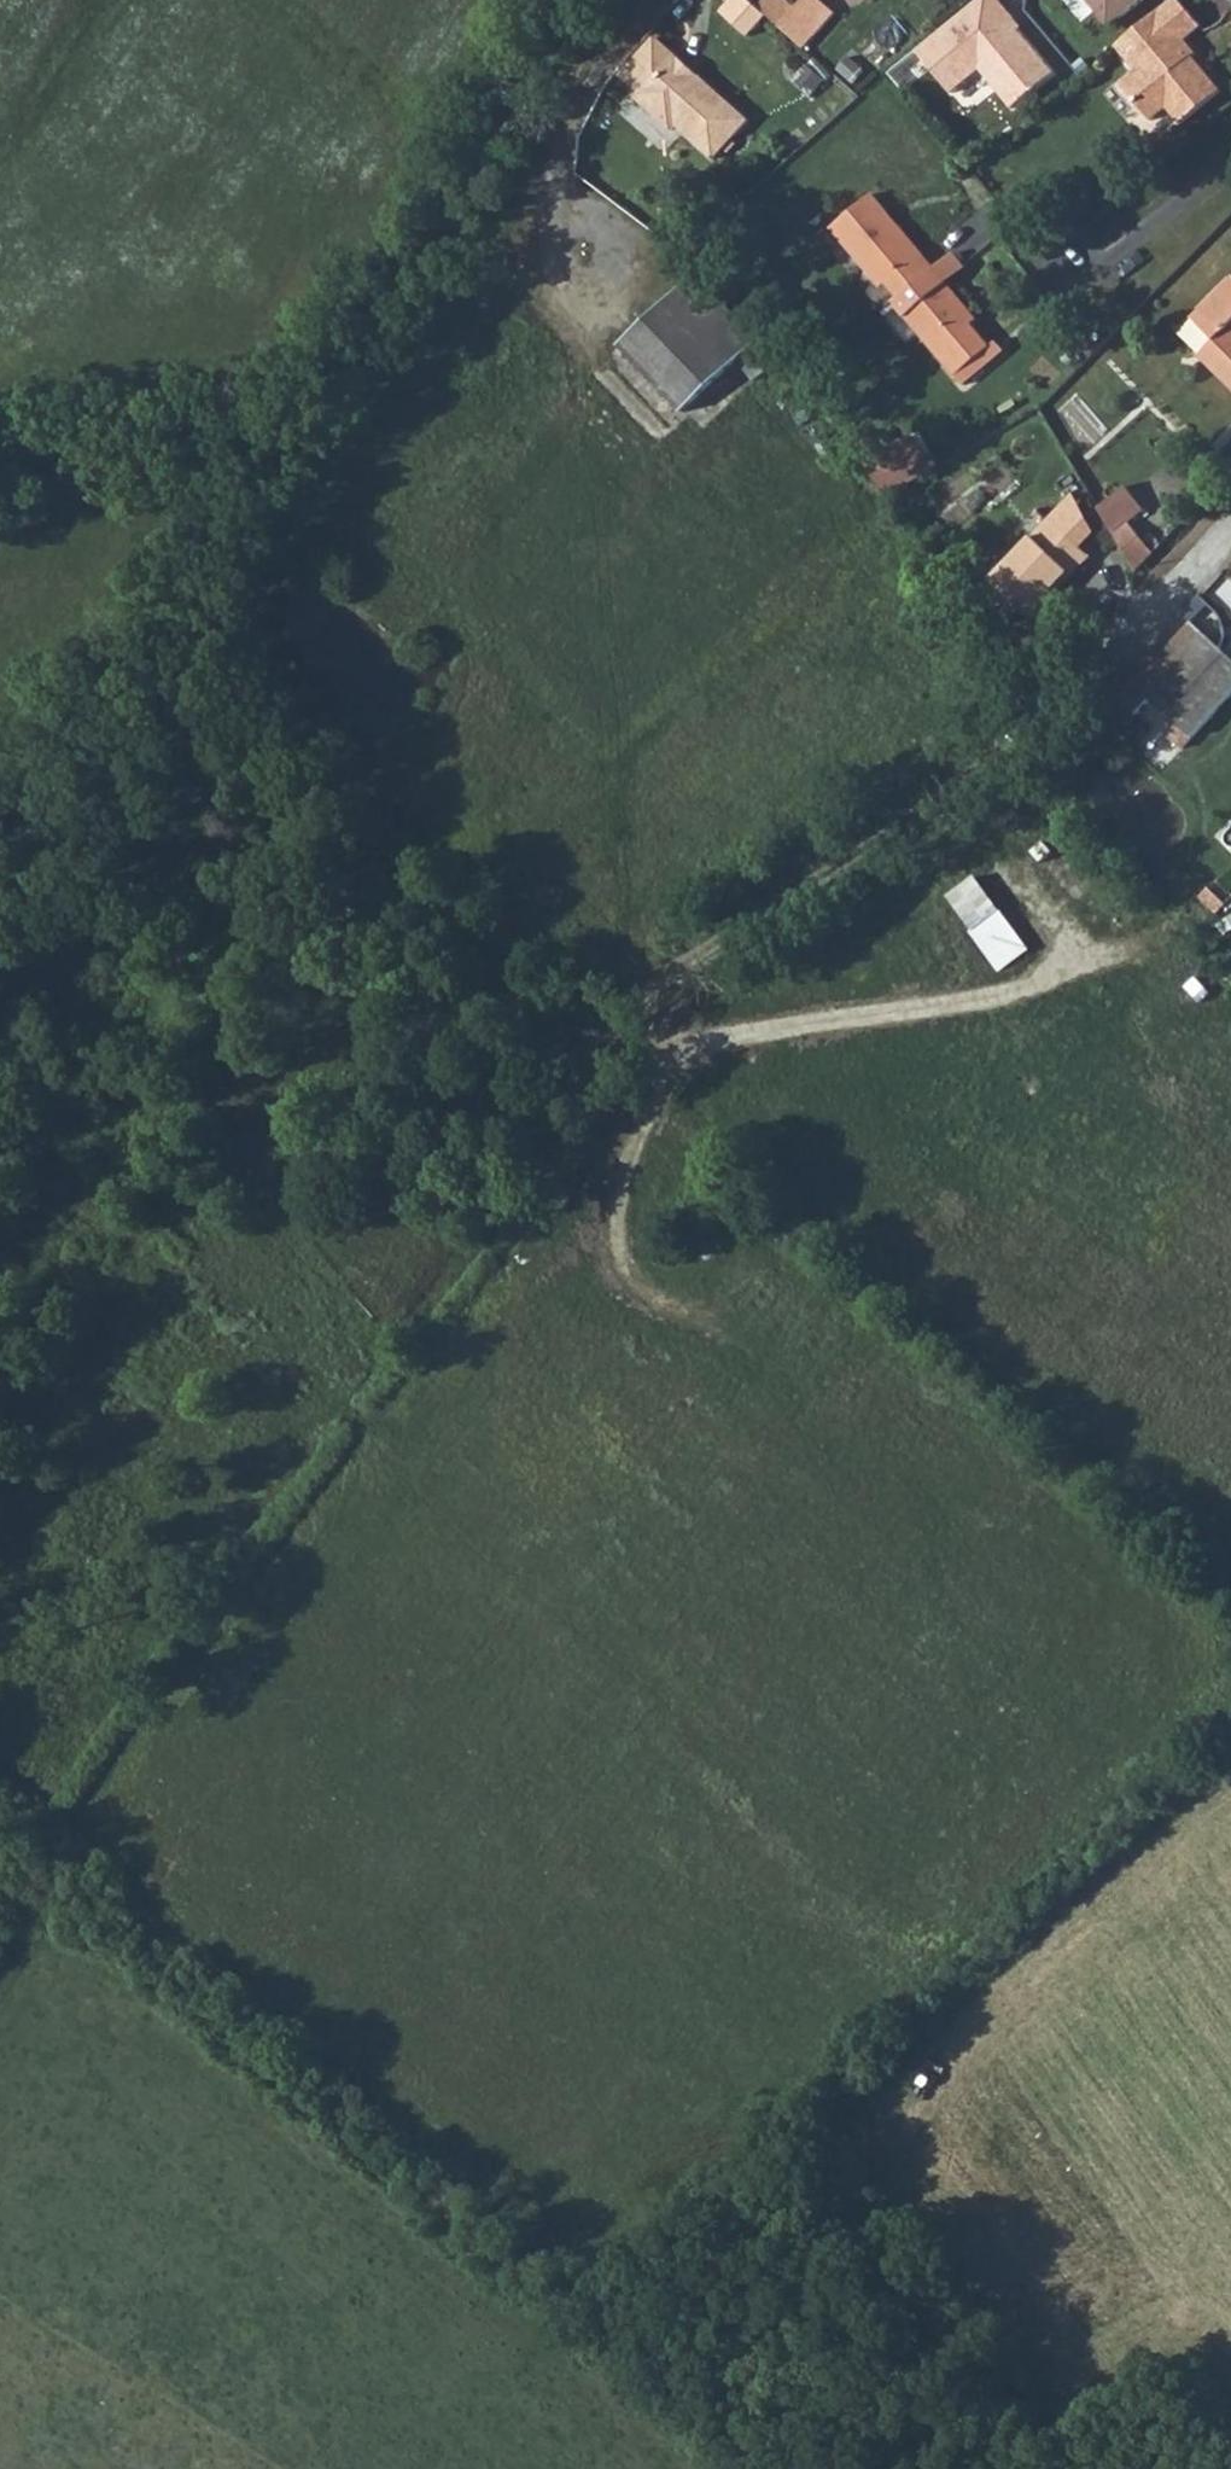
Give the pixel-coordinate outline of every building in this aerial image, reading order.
[(757,7),(749,0),(730,0),(719,13),(747,39),(767,17),(757,7)] [(796,9),(786,0),(763,0),(757,7),(767,17),(778,27),(802,49),(834,13),(820,0),(805,0),(796,9)] [(916,51),(945,87),(973,65),(1009,109),(1049,77),(998,14),(1001,12),(992,0),(980,0),(916,51)] [(1143,0),(1084,0),(1107,29),(1143,0)] [(1115,48),(1135,72),(1119,86),(1149,122),(1166,108),(1180,125),(1221,92),(1191,57),(1196,53),(1185,39),(1199,27),(1177,0),(1173,0),(1115,48)] [(620,77),(637,93),(633,97),(671,132),(676,127),(715,161),(750,122),(656,37),(620,77)] [(898,300),(935,268),(875,196),(831,233),(881,291),(886,286),(898,300)] [(951,255),(935,268),(948,284),(964,271),(951,255)] [(935,268),(898,300),(892,304),(955,379),(992,347),(973,325),(979,321),(948,284),(935,268)] [(1193,324),(1215,346),(1200,361),(1230,392),(1230,285),(1193,324)] [(687,288),(622,350),(687,418),(751,356),(687,288)] [(992,347),(955,379),(965,391),(1009,355),(998,342),(992,347)] [(862,468),(881,500),(938,467),(918,434),(862,468)] [(1128,489),(1099,511),(1135,571),(1154,557),(1131,526),(1147,514),(1128,489)] [(1096,535),(1073,497),(988,584),(1027,622),(1090,558),(1082,550),(1096,535)] [(1191,621),(1107,707),(1122,722),(1147,697),(1190,739),(1230,698),(1230,660),(1191,621)] [(969,933),(998,974),(1028,952),(976,877),(948,896),(972,931),(969,933)] [(934,958),(968,940),(945,899),(911,917),(934,958)]
